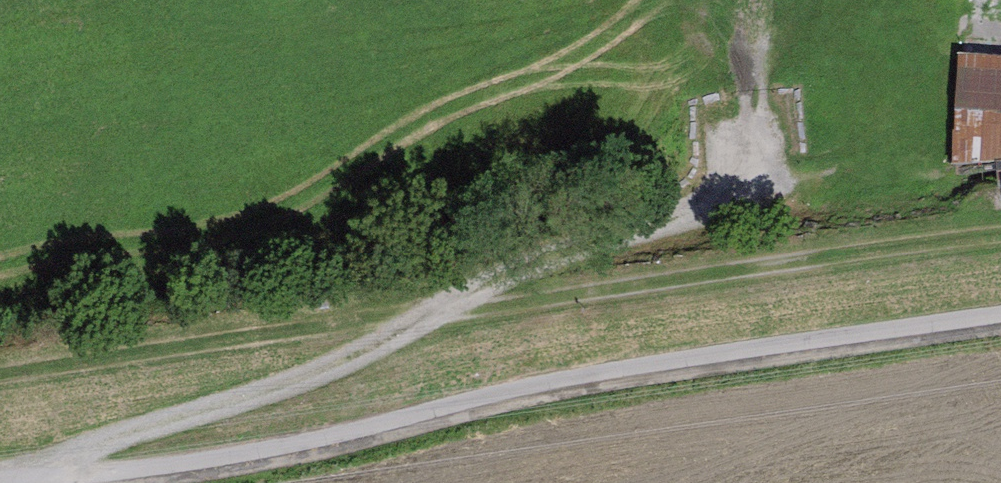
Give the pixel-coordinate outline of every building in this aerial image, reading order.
[(962,55),(954,160),(1000,164),(1000,58),(962,55)]
